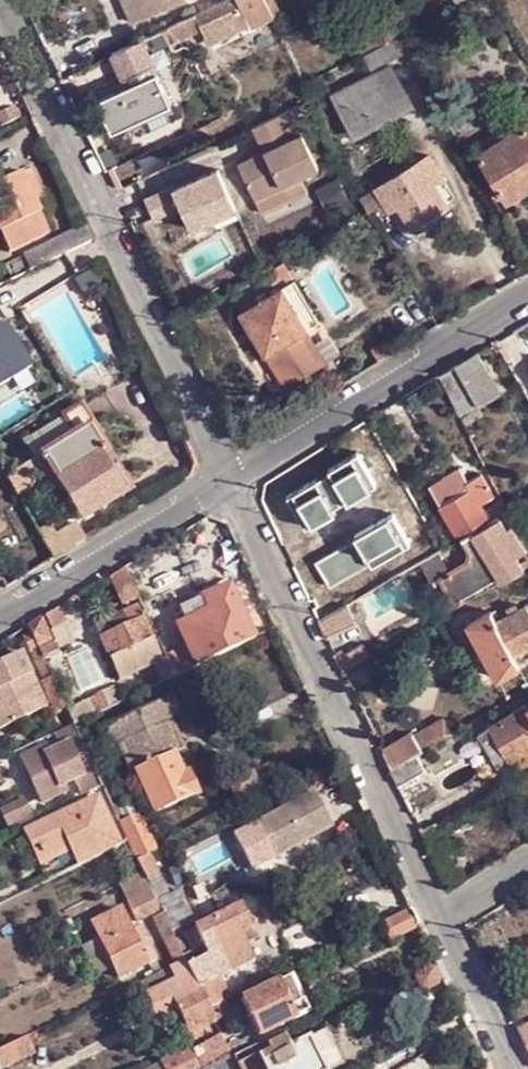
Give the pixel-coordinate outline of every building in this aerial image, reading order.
[(135,22),(181,0),(124,0),(135,22)] [(220,5),(218,0),(202,0),(189,7),(194,18),(198,16),(220,5)] [(198,16),(205,30),(212,44),(251,25),(239,0),(230,0),(220,5),(198,16)] [(251,25),(253,29),(275,17),(267,0),(239,0),(251,25)] [(282,12),(277,0),(267,0),(275,17),(282,12)] [(194,18),(155,36),(161,49),(205,30),(198,16),(194,18)] [(396,21),(373,32),(379,43),(382,49),(404,40),(409,37),(404,26),(400,28),(396,21)] [(364,51),(379,43),(373,32),(357,40),(364,51)] [(367,57),(373,70),(410,51),(404,40),(382,49),(367,57)] [(116,55),(139,106),(168,91),(144,42),(116,55)] [(421,68),(428,65),(421,52),(413,55),(421,68)] [(338,98),(358,136),(415,104),(395,67),(338,98)] [(172,100),(168,91),(139,106),(143,115),(172,100)] [(434,118),(441,132),(451,126),(444,113),(434,118)] [(326,177),(298,119),(260,137),(271,161),(246,173),(270,223),(316,201),(309,186),(326,177)] [(527,191),(527,119),(479,150),(511,202),(527,191)] [(450,207),(437,186),(446,181),(436,164),(445,159),(442,153),(434,158),(406,174),(401,166),(394,169),(399,178),(381,188),(394,211),(403,207),(416,226),(450,207)] [(177,186),(149,200),(158,219),(185,207),(196,230),(240,209),(221,169),(178,189),(177,186)] [(0,187),(0,204),(33,189),(25,175),(0,187)] [(54,232),(33,189),(0,204),(0,219),(15,251),(54,232)] [(30,256),(35,271),(55,262),(97,241),(89,227),(30,256)] [(13,282),(21,298),(61,279),(55,262),(35,271),(16,280),(13,282)] [(332,365),(286,290),(270,299),(263,304),(244,315),(289,391),(332,365)] [(260,299),(263,304),(270,299),(268,294),(260,299)] [(481,358),(444,379),(466,419),(504,397),(481,358)] [(86,523),(133,495),(120,474),(115,477),(113,472),(105,456),(110,453),(93,426),(95,424),(84,407),(67,417),(78,435),(47,454),(86,523)] [(47,454),(78,435),(67,417),(34,437),(47,454)] [(360,492),(372,512),(374,512),(388,503),(401,524),(409,539),(414,536),(426,530),(395,472),(360,492)] [(474,491),(485,510),(495,504),(499,500),(497,498),(486,478),(472,486),(463,472),(434,492),(445,511),(474,491)] [(485,510),(474,491),(445,511),(462,538),(491,520),(485,510)] [(497,498),(499,500),(495,504),(498,510),(507,506),(502,494),(497,498)] [(401,524),(388,503),(374,512),(385,533),(401,524)] [(525,567),(521,559),(527,556),(527,549),(516,530),(511,532),(503,520),(466,543),(475,556),(472,562),(454,572),(444,579),(457,603),(458,606),(461,604),(525,567)] [(401,524),(385,533),(393,546),(409,539),(401,524)] [(83,528),(51,548),(58,561),(91,540),(83,528)] [(426,530),(414,536),(422,548),(428,545),(427,545),(434,539),(426,530)] [(434,539),(427,545),(428,545),(435,561),(445,555),(447,554),(438,538),(434,539)] [(395,583),(409,574),(405,570),(400,559),(396,555),(383,563),(395,583)] [(435,561),(426,565),(435,582),(444,579),(454,572),(445,555),(435,561)] [(405,557),(400,559),(405,570),(410,566),(405,557)] [(128,570),(113,578),(124,602),(139,596),(128,570)] [(258,640),(233,589),(201,603),(183,611),(191,625),(182,628),(202,667),(258,640)] [(458,606),(457,603),(444,610),(449,617),(463,609),(461,604),(458,606)] [(512,611),(515,616),(523,612),(520,606),(512,611)] [(361,624),(353,609),(324,624),(330,638),(361,624)] [(58,610),(31,628),(35,637),(47,662),(54,677),(63,673),(56,655),(62,652),(54,634),(68,626),(58,610)] [(512,658),(527,650),(527,610),(523,612),(515,616),(500,624),(484,633),(477,638),(495,668),(512,658)] [(478,622),(484,633),(500,624),(494,613),(478,622)] [(146,622),(104,641),(120,675),(150,660),(144,648),(157,643),(146,622)] [(484,633),(478,622),(472,624),(477,638),(484,633)] [(40,664),(47,662),(35,637),(27,640),(40,664)] [(157,643),(144,648),(150,660),(162,654),(157,643)] [(349,675),(378,658),(372,648),(354,657),(351,652),(341,658),(349,675)] [(24,656),(0,667),(0,694),(9,689),(25,721),(51,709),(24,656)] [(512,658),(495,668),(501,679),(519,670),(512,658)] [(48,683),(56,680),(54,677),(47,662),(40,664),(48,683)] [(60,712),(70,708),(67,703),(56,680),(48,683),(60,712)] [(25,721),(9,689),(0,694),(0,711),(9,729),(25,721)] [(79,726),(102,715),(90,692),(67,703),(70,708),(79,726)] [(188,749),(175,723),(184,717),(174,698),(100,732),(109,752),(120,748),(131,777),(139,775),(141,779),(145,777),(163,813),(204,794),(194,773),(188,774),(179,754),(188,749)] [(495,728),(514,761),(527,752),(527,709),(495,728)] [(417,738),(426,754),(452,737),(443,724),(417,738)] [(503,767),(514,761),(495,728),(485,734),(503,767)] [(426,754),(417,738),(389,758),(395,773),(425,755),(426,754)] [(49,802),(68,792),(66,786),(87,774),(73,745),(51,755),(48,749),(30,759),(49,802)] [(395,773),(406,796),(436,778),(425,755),(395,773)] [(100,769),(87,774),(97,795),(109,788),(101,772),(100,769)] [(257,773),(232,787),(240,802),(265,789),(257,773)] [(35,790),(16,801),(24,820),(45,811),(35,790)] [(334,820),(320,791),(260,820),(275,849),(334,820)] [(101,801),(28,837),(40,864),(81,844),(87,854),(91,864),(108,856),(123,848),(101,801)] [(0,806),(0,814),(8,826),(17,820),(6,802),(0,806)] [(162,851),(145,816),(141,817),(134,804),(118,810),(126,824),(134,843),(143,861),(162,851)] [(275,849),(260,820),(246,827),(260,856),(275,849)] [(123,848),(108,856),(118,876),(145,865),(143,861),(134,843),(123,848)] [(81,844),(40,864),(45,872),(87,854),(81,844)] [(166,910),(168,914),(189,903),(191,907),(197,904),(189,888),(178,892),(161,860),(170,857),(167,849),(162,851),(143,861),(145,865),(147,869),(153,882),(157,890),(166,910)] [(157,890),(147,869),(113,884),(124,907),(131,903),(157,890)] [(157,890),(131,903),(138,912),(141,922),(166,910),(157,890)] [(255,925),(245,904),(207,923),(197,904),(191,907),(189,903),(168,914),(179,937),(200,928),(201,932),(195,935),(204,956),(212,953),(213,955),(193,965),(214,1008),(232,999),(222,976),(242,966),(257,958),(250,942),(243,931),(255,925)] [(425,928),(417,910),(388,925),(396,942),(425,928)] [(104,937),(107,943),(137,930),(128,911),(99,925),(104,937)] [(158,919),(180,965),(190,960),(179,937),(168,914),(158,919)] [(260,936),(255,925),(243,931),(250,942),(260,936)] [(138,974),(153,965),(149,954),(137,930),(107,943),(117,967),(125,979),(138,974)] [(80,947),(77,950),(90,979),(94,978),(117,967),(107,943),(104,937),(80,947)] [(154,952),(149,954),(153,965),(158,964),(154,952)] [(226,1034),(220,1022),(214,1008),(193,965),(190,960),(180,965),(175,967),(184,982),(173,987),(185,1014),(195,1033),(201,1046),(226,1034)] [(153,965),(138,974),(142,983),(157,975),(153,965)] [(440,970),(435,968),(421,974),(420,980),(424,991),(431,992),(443,987),(445,981),(440,970)] [(283,984),(246,1002),(253,1016),(250,1018),(254,1024),(256,1024),(262,1037),(300,1020),(314,1012),(296,976),(283,984)] [(185,1014),(173,987),(159,995),(170,1021),(185,1014)] [(331,1032),(313,1041),(322,1060),(340,1051),(331,1032)] [(257,1049),(252,1038),(244,1042),(243,1040),(231,1045),(237,1058),(257,1049)] [(1,1068),(8,1068),(32,1057),(24,1041),(6,1050),(0,1052),(0,1067),(1,1068)] [(322,1060),(313,1041),(293,1050),(288,1041),(273,1048),(275,1054),(269,1057),(265,1059),(270,1068),(326,1068),(322,1060)] [(265,1059),(269,1057),(263,1045),(257,1049),(237,1058),(242,1068),(270,1068),(265,1059)] [(348,1068),(340,1051),(322,1060),(326,1068),(346,1068),(348,1068)] [(183,1058),(187,1066),(181,1068),(207,1068),(197,1052),(183,1058)] [(237,1058),(214,1068),(242,1068),(237,1058)]
